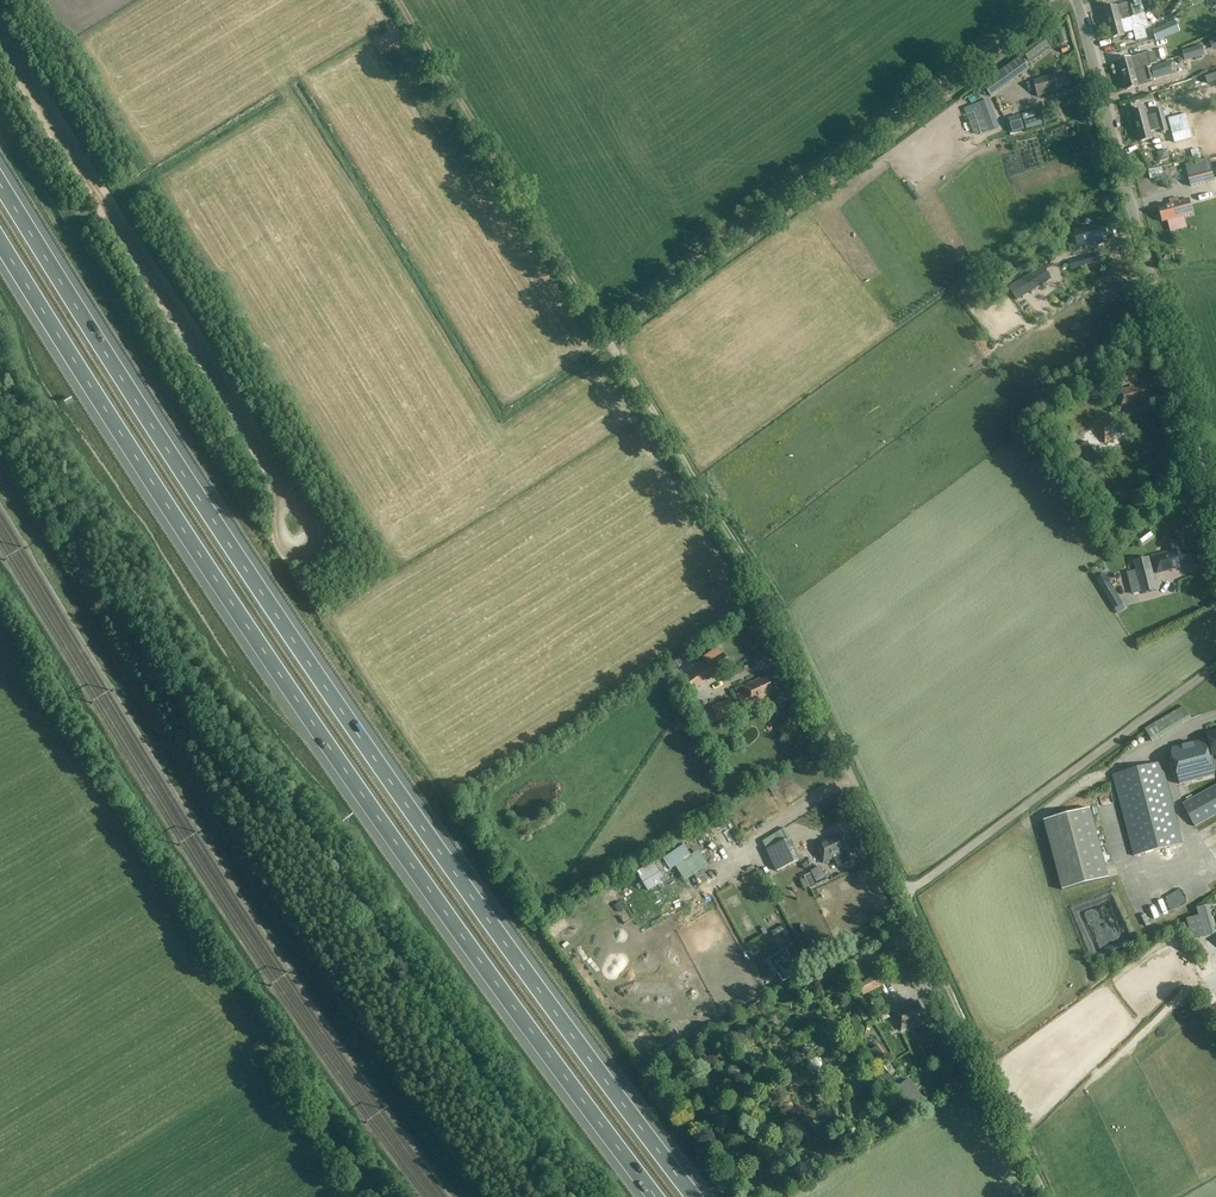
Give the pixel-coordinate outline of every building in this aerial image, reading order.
[(1105,10),(1109,24),(1137,16),(1136,14),(1137,14),(1134,5),(1127,7),(1128,11),(1118,13),(1116,7),(1105,10)] [(1109,24),(1113,39),(1124,36),(1124,33),(1134,31),(1137,41),(1147,39),(1144,26),(1147,25),(1144,14),(1137,16),(1109,24)] [(1157,43),(1181,33),(1176,21),(1152,31),(1157,43)] [(1120,39),(1111,41),(1113,49),(1122,47),(1120,39)] [(1202,46),(1183,51),(1186,61),(1205,56),(1202,46)] [(1119,61),(1122,75),(1150,69),(1154,67),(1159,65),(1156,55),(1148,57),(1148,54),(1119,61)] [(982,85),(991,98),(1030,70),(1021,57),(982,85)] [(1150,84),(1149,81),(1172,75),(1169,63),(1154,67),(1150,69),(1122,75),(1127,90),(1138,87),(1150,84)] [(1059,73),(1034,80),(1038,96),(1063,90),(1062,87),(1067,85),(1064,74),(1059,76),(1059,73)] [(1179,86),(1165,88),(1168,100),(1181,97),(1179,86)] [(972,106),(983,134),(999,128),(988,99),(972,106)] [(1133,114),(1137,129),(1165,121),(1166,121),(1163,109),(1155,111),(1156,114),(1147,117),(1145,111),(1144,111),(1133,114)] [(1024,121),(1036,117),(1034,112),(1022,115),(1024,121)] [(1040,118),(1024,123),(1026,130),(1043,125),(1040,118)] [(1150,132),(1160,130),(1161,133),(1168,131),(1165,121),(1137,129),(1141,143),(1152,140),(1150,132)] [(1191,187),(1215,181),(1211,168),(1188,175),(1191,187)] [(1189,199),(1158,207),(1162,223),(1193,215),(1189,199)] [(1099,225),(1074,232),(1079,248),(1103,241),(1102,238),(1107,237),(1104,226),(1099,227),(1099,225)] [(1097,254),(1070,262),(1071,270),(1099,263),(1097,254)] [(1043,267),(1009,289),(1017,301),(1051,279),(1043,267)] [(1135,371),(1118,375),(1121,388),(1139,383),(1135,371)] [(1146,385),(1117,392),(1121,408),(1146,402),(1145,399),(1149,398),(1146,385)] [(1110,416),(1093,427),(1105,445),(1121,435),(1110,416)] [(1105,447),(1108,453),(1116,449),(1113,443),(1105,447)] [(1169,537),(1172,552),(1152,557),(1157,575),(1165,573),(1164,571),(1189,565),(1188,562),(1193,561),(1190,550),(1185,551),(1181,534),(1169,537)] [(1134,562),(1136,571),(1127,573),(1132,594),(1142,592),(1142,595),(1158,591),(1149,558),(1134,562)] [(1124,606),(1134,601),(1120,576),(1111,581),(1124,606)] [(1100,587),(1114,609),(1123,604),(1108,581),(1100,587)] [(724,654),(705,667),(686,679),(694,690),(712,677),(730,664),(724,654)] [(745,695),(735,700),(740,711),(773,696),(771,691),(773,690),(767,676),(742,687),(745,695)] [(712,708),(718,722),(738,714),(731,699),(712,708)] [(1184,707),(1145,729),(1152,742),(1191,719),(1184,707)] [(740,713),(732,717),(735,723),(743,719),(740,713)] [(1206,735),(1212,756),(1215,755),(1215,733),(1206,735)] [(1172,749),(1171,753),(1179,784),(1215,775),(1205,740),(1172,749)] [(1161,762),(1113,775),(1134,856),(1183,844),(1161,762)] [(1183,804),(1195,826),(1215,815),(1215,786),(1183,804)] [(1044,821),(1062,891),(1108,878),(1090,809),(1044,821)] [(769,822),(756,828),(758,833),(771,827),(769,822)] [(815,845),(823,864),(835,858),(838,867),(849,862),(843,849),(846,848),(839,833),(815,845)] [(698,855),(706,869),(713,865),(698,839),(676,851),(684,865),(678,869),(683,878),(697,870),(691,859),(698,855)] [(800,860),(790,839),(766,850),(777,872),(780,870),(800,860)] [(813,874),(819,884),(838,874),(833,864),(813,874)] [(1181,902),(1200,892),(1201,894),(1214,888),(1205,872),(1174,889),(1181,902)] [(816,887),(810,874),(804,877),(810,890),(816,887)] [(627,902),(632,908),(638,903),(633,897),(627,902)] [(1215,934),(1208,905),(1197,908),(1199,916),(1187,919),(1192,940),(1215,934)] [(922,947),(922,939),(915,938),(914,946),(922,947)] [(690,958),(691,949),(682,949),(682,958),(690,958)] [(699,958),(688,966),(695,976),(707,967),(699,958)] [(776,970),(783,982),(796,974),(789,962),(776,970)] [(866,982),(858,986),(863,996),(883,986),(877,975),(865,981),(866,982)] [(917,1001),(893,1012),(901,1031),(923,1021),(921,1016),(924,1015),(917,1001)] [(882,1046),(891,1056),(898,1050),(890,1040),(882,1046)] [(898,1086),(906,1099),(918,1091),(910,1079),(898,1086)]
